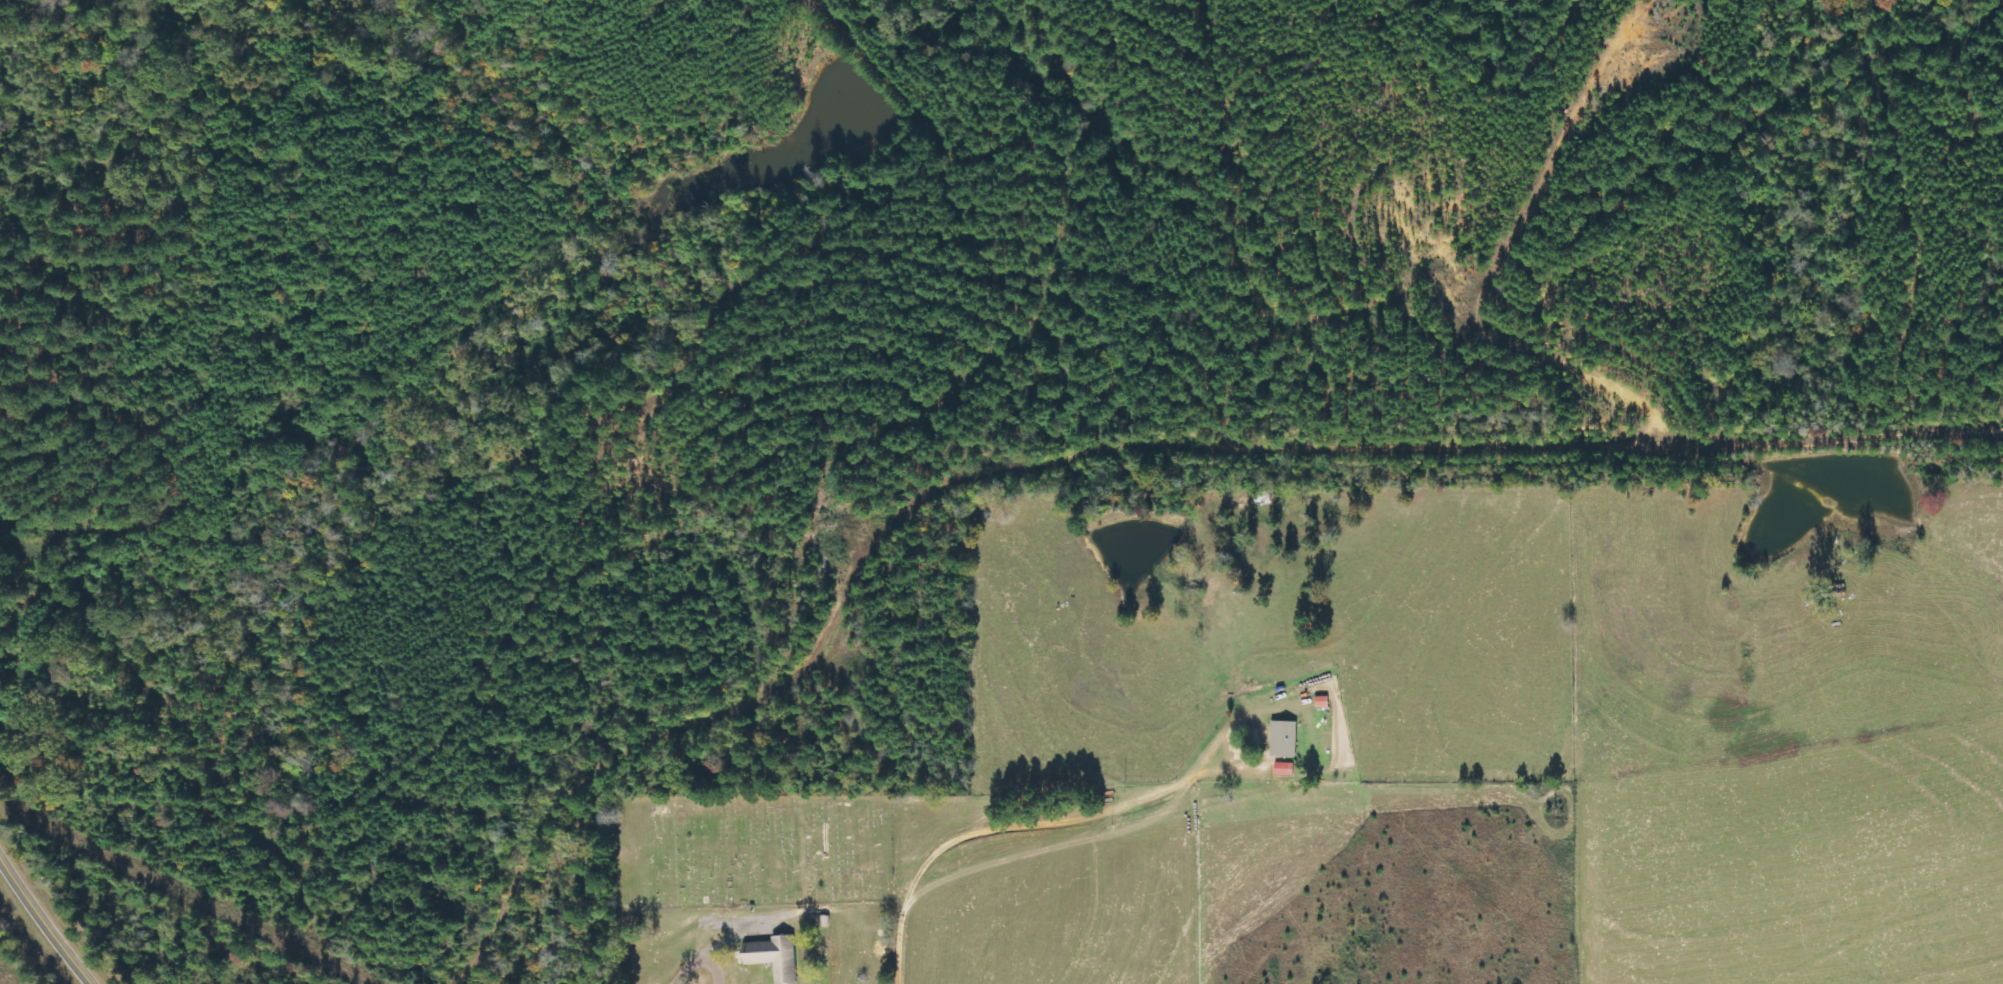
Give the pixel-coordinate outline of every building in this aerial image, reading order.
[(1299,757),(1300,722),(1273,721),(1272,756),(1299,757)] [(1277,775),(1295,775),(1296,763),(1277,762),(1277,775)] [(777,983),(799,983),(796,936),(774,936),(775,942),(746,943),(747,965),(776,964),(777,983)]
